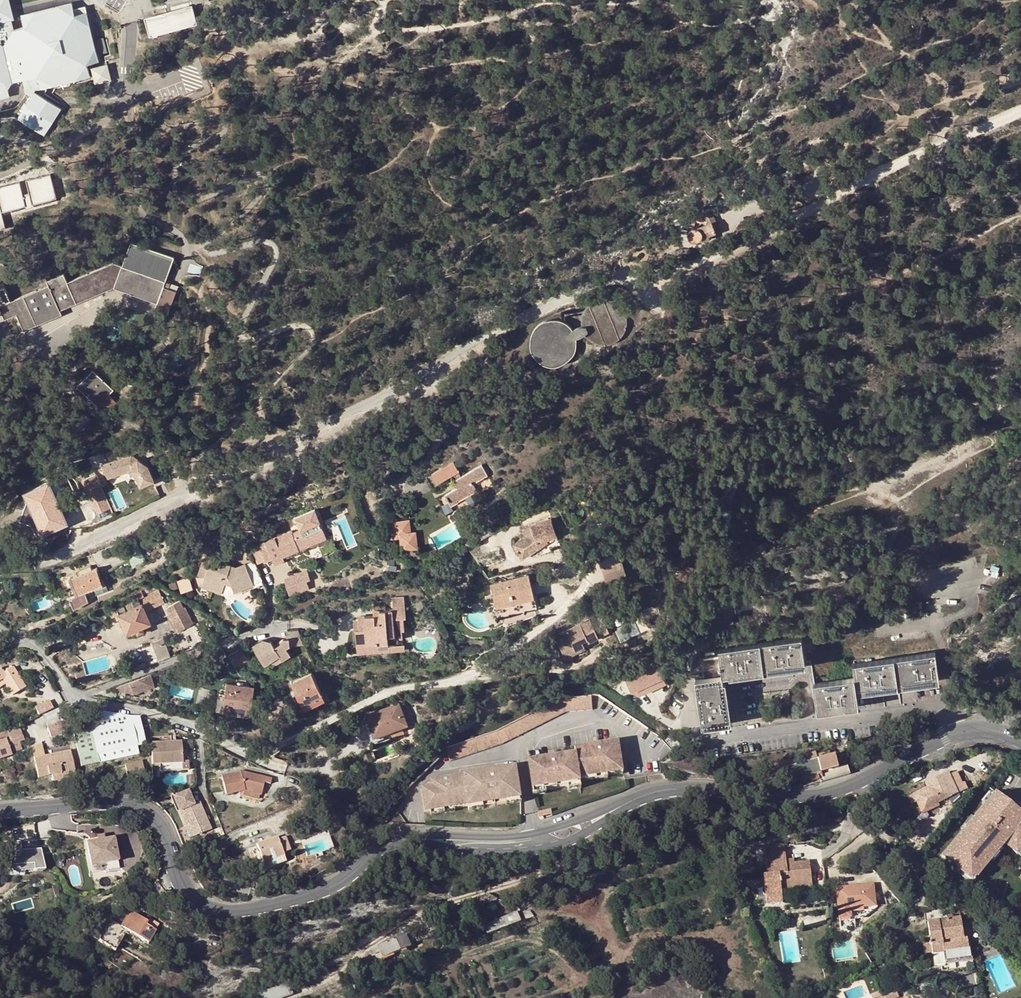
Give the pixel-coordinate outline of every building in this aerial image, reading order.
[(30,97),(17,118),(43,135),(59,108),(42,97),(33,91),(35,88),(33,87),(31,77),(35,76),(39,89),(88,77),(86,64),(97,61),(86,12),(74,15),(71,2),(21,15),(23,27),(13,30),(10,20),(9,15),(11,15),(7,0),(0,0),(0,98),(8,96),(6,84),(22,80),(25,93),(30,96),(30,97)] [(145,21),(148,33),(156,36),(197,24),(192,5),(171,11),(166,12),(154,15),(145,21)] [(106,64),(92,67),(96,83),(110,79),(106,64)] [(1,212),(26,206),(24,198),(30,196),(32,204),(57,198),(51,174),(26,180),(29,192),(23,194),(20,181),(0,186),(0,206),(1,212)] [(713,219),(708,208),(703,211),(707,222),(713,219)] [(707,235),(718,230),(713,219),(707,222),(695,228),(693,228),(691,228),(690,230),(688,232),(688,237),(689,239),(691,240),(693,241),(696,241),(698,241),(700,239),(700,238),(702,237),(707,235)] [(64,273),(46,280),(47,285),(0,305),(0,308),(1,311),(12,306),(16,313),(19,320),(32,316),(35,324),(61,314),(59,309),(112,287),(156,303),(154,309),(167,314),(175,293),(162,288),(165,282),(174,258),(131,241),(122,266),(112,262),(66,282),(64,273)] [(0,263),(0,283),(9,278),(2,262),(0,263)] [(177,287),(165,282),(162,288),(175,293),(177,287)] [(10,300),(5,287),(0,289),(0,302),(3,301),(4,303),(10,300)] [(574,328),(573,329),(568,324),(561,320),(554,319),(547,320),(540,324),(535,329),(531,335),(530,343),(531,350),(535,356),(540,361),(546,365),(554,366),(561,365),(567,362),(573,357),(576,350),(577,343),(577,337),(578,337),(584,334),(585,334),(590,340),(597,343),(604,344),(611,343),(618,340),(623,335),(626,328),(627,321),(626,314),(623,307),(618,302),(611,299),(604,298),(597,299),(591,302),(586,307),(582,313),(581,321),(581,326),(577,326),(574,328)] [(12,306),(1,311),(4,318),(16,313),(12,306)] [(32,316),(19,320),(23,329),(35,324),(32,316)] [(101,349),(93,342),(80,355),(88,362),(101,349)] [(92,369),(78,385),(103,410),(113,399),(108,394),(113,390),(92,369)] [(134,450),(104,460),(108,474),(129,467),(138,470),(142,481),(155,477),(150,462),(134,450)] [(450,505),(457,502),(456,499),(468,492),(469,495),(477,491),(473,484),(487,476),(486,474),(481,466),(461,476),(453,462),(425,477),(432,491),(452,480),(456,488),(437,499),(446,515),(453,511),(450,505)] [(100,514),(114,506),(97,473),(83,480),(100,514)] [(34,500),(41,516),(48,531),(66,522),(53,491),(55,490),(51,480),(25,492),(30,502),(34,500)] [(456,499),(457,502),(469,495),(468,492),(456,499)] [(37,518),(41,516),(34,500),(30,502),(37,518)] [(258,544),(261,550),(267,548),(272,558),(275,564),(284,560),(283,557),(312,544),(324,539),(326,538),(316,515),(311,517),(314,523),(315,526),(310,528),(308,525),(308,526),(291,533),(290,530),(258,544)] [(305,520),(308,526),(308,525),(314,523),(311,517),(305,520)] [(525,536),(512,544),(521,558),(538,547),(536,542),(556,535),(550,519),(522,529),(525,536)] [(408,522),(395,523),(397,535),(401,535),(403,547),(416,546),(414,533),(409,534),(408,522)] [(332,536),(326,538),(324,539),(325,542),(330,553),(337,549),(332,536)] [(324,539),(312,544),(313,547),(325,542),(324,539)] [(135,545),(124,552),(132,568),(144,561),(135,545)] [(267,548),(261,550),(266,561),(272,558),(267,548)] [(210,560),(204,580),(210,582),(208,588),(221,593),(225,582),(231,584),(234,592),(253,584),(245,564),(235,568),(233,567),(232,571),(226,569),(228,566),(210,560)] [(245,564),(253,584),(262,580),(253,561),(245,564)] [(66,588),(73,609),(87,602),(83,591),(93,587),(102,584),(100,580),(96,569),(69,579),(72,585),(66,588)] [(311,570),(284,578),(289,594),(313,586),(311,579),(314,578),(311,570)] [(528,575),(490,584),(495,607),(494,610),(498,617),(535,607),(528,575)] [(178,579),(182,591),(193,587),(189,576),(178,579)] [(104,578),(100,580),(102,584),(93,587),(94,591),(106,586),(104,578)] [(482,586),(474,587),(475,590),(479,596),(483,595),(482,586)] [(142,627),(151,623),(145,612),(167,602),(161,589),(142,597),(140,592),(130,596),(132,601),(126,604),(128,610),(118,615),(127,634),(135,630),(142,627)] [(179,601),(167,608),(178,629),(191,622),(184,607),(183,608),(179,601)] [(355,630),(356,644),(388,642),(387,636),(393,635),(393,638),(404,637),(403,618),(405,618),(404,609),(384,611),(375,611),(373,612),(373,616),(358,617),(358,621),(358,630),(355,630)] [(118,615),(116,610),(109,613),(111,618),(118,615)] [(596,635),(608,632),(605,619),(593,622),(596,635)] [(565,631),(553,637),(560,652),(571,647),(574,651),(582,647),(581,645),(596,638),(588,620),(565,631)] [(285,630),(286,638),(288,638),(299,637),(298,629),(285,630)] [(166,637),(153,642),(160,660),(173,655),(166,637)] [(286,638),(282,638),(279,640),(280,643),(275,646),(273,643),(271,641),(262,639),(252,646),(264,664),(270,660),(271,662),(277,662),(290,654),(285,647),(288,644),(299,644),(299,637),(288,638),(286,638)] [(701,727),(728,724),(722,682),(721,676),(728,675),(804,664),(800,638),(718,650),(719,658),(701,660),(704,678),(695,679),(701,727)] [(388,642),(356,644),(357,652),(404,649),(404,644),(388,645),(388,642)] [(57,652),(54,647),(48,652),(51,656),(57,652)] [(584,650),(582,647),(574,651),(571,647),(560,652),(564,659),(584,650)] [(243,650),(228,656),(233,667),(249,660),(243,650)] [(813,684),(816,710),(858,704),(855,691),(858,691),(938,679),(934,653),(852,664),(854,678),(813,684)] [(655,660),(624,675),(630,688),(661,673),(655,660)] [(729,678),(804,667),(804,664),(728,675),(729,678)] [(2,681),(5,685),(11,697),(26,688),(13,668),(4,674),(1,668),(0,669),(0,682),(2,681)] [(661,673),(630,688),(636,693),(664,679),(661,673)] [(151,674),(131,682),(135,693),(155,685),(151,674)] [(291,683),(302,705),(304,709),(323,700),(324,702),(328,700),(324,691),(321,692),(311,674),(291,683)] [(858,693),(938,682),(938,679),(858,691),(858,693)] [(117,687),(118,691),(135,693),(131,682),(117,687)] [(728,724),(731,723),(725,682),(722,682),(728,724)] [(226,684),(222,712),(250,716),(253,688),(226,684)] [(561,698),(520,719),(526,732),(565,712),(592,709),(591,695),(561,698)] [(38,715),(53,708),(49,701),(34,708),(38,715)] [(816,710),(817,713),(858,707),(858,704),(816,710)] [(365,718),(370,732),(373,731),(376,741),(408,730),(399,706),(365,718)] [(130,717),(95,709),(69,719),(72,731),(80,768),(139,756),(136,747),(134,735),(131,720),(130,717)] [(72,731),(69,719),(47,727),(51,739),(72,731)] [(137,719),(131,720),(134,735),(136,747),(143,745),(137,719)] [(497,731),(446,747),(450,761),(502,744),(526,732),(520,719),(497,731)] [(18,728),(0,736),(0,741),(6,740),(9,738),(21,734),(18,728)] [(0,741),(0,761),(12,756),(11,754),(21,750),(18,740),(10,743),(7,744),(6,740),(0,741)] [(575,754),(527,761),(531,787),(580,779),(579,776),(623,770),(618,740),(574,747),(575,754)] [(170,742),(151,743),(152,766),(163,765),(178,764),(181,764),(182,764),(182,761),(181,741),(176,742),(170,742)] [(38,779),(51,777),(74,773),(74,770),(69,751),(44,756),(43,749),(42,745),(32,747),(32,752),(38,779)] [(800,766),(799,761),(767,766),(768,775),(778,773),(781,785),(801,780),(803,785),(818,781),(819,780),(818,775),(837,770),(836,765),(834,756),(829,757),(828,754),(815,756),(816,761),(800,766)] [(815,754),(798,758),(799,761),(800,766),(816,761),(815,756),(815,754)] [(845,764),(836,765),(837,770),(818,775),(819,780),(820,783),(850,774),(845,764)] [(429,780),(430,785),(421,787),(424,809),(467,803),(467,804),(521,796),(516,766),(429,780)] [(580,779),(580,780),(623,773),(623,770),(579,776),(580,779)] [(52,783),(75,778),(74,773),(51,777),(52,783)] [(250,794),(260,790),(262,785),(269,786),(270,781),(240,773),(233,774),(221,779),(225,795),(243,791),(251,792),(250,794)] [(912,795),(915,803),(918,801),(922,811),(937,804),(957,794),(967,790),(963,783),(961,784),(956,773),(949,776),(947,773),(924,784),(926,788),(912,795)] [(580,779),(531,787),(531,791),(580,783),(580,780),(580,779)] [(200,814),(202,813),(199,803),(194,805),(190,794),(188,790),(172,796),(178,811),(182,821),(186,819),(200,814)] [(997,793),(944,856),(971,880),(1003,842),(1017,853),(1020,848),(1020,813),(997,793)] [(521,796),(467,804),(467,806),(467,808),(521,800),(521,796)] [(918,801),(915,803),(921,815),(938,807),(937,804),(922,811),(918,801)] [(424,809),(425,812),(467,806),(467,804),(467,803),(424,809)] [(551,809),(537,812),(538,817),(552,814),(551,809)] [(209,831),(202,813),(200,814),(186,819),(182,821),(184,827),(189,825),(193,837),(209,831)] [(385,817),(377,820),(379,825),(387,822),(385,817)] [(189,839),(193,837),(189,825),(184,827),(189,839)] [(97,840),(88,842),(87,842),(87,843),(91,865),(92,865),(118,860),(114,838),(114,837),(104,839),(97,840)] [(256,844),(263,865),(284,857),(283,854),(290,851),(285,838),(278,840),(277,837),(256,844)] [(20,841),(8,842),(10,866),(12,866),(33,864),(34,869),(34,870),(45,870),(41,849),(36,849),(36,846),(24,846),(25,850),(21,850),(20,841)] [(786,865),(785,860),(784,845),(763,846),(766,876),(762,876),(766,905),(782,904),(780,892),(811,889),(808,861),(793,862),(793,864),(786,865)] [(284,857),(263,865),(265,870),(286,863),(284,857)] [(902,874),(890,879),(892,887),(905,882),(902,874)] [(863,918),(875,908),(875,906),(873,884),(836,888),(839,918),(840,928),(855,926),(855,919),(863,918)] [(148,886),(128,895),(131,901),(137,898),(138,902),(152,896),(148,886)] [(489,895),(477,900),(479,906),(492,901),(489,895)] [(493,903),(486,905),(491,912),(496,910),(493,903)] [(530,911),(516,912),(483,926),(487,934),(533,917),(530,911)] [(115,919),(100,942),(117,952),(129,933),(148,944),(155,932),(146,926),(147,923),(129,912),(122,923),(115,919)] [(926,923),(929,939),(960,925),(958,914),(950,915),(951,919),(926,923)] [(960,925),(929,939),(929,945),(923,946),(924,955),(932,955),(934,968),(945,966),(944,964),(972,960),(969,945),(967,946),(965,936),(962,936),(960,929),(960,925)] [(412,933),(372,950),(374,955),(379,953),(382,959),(410,947),(410,946),(417,944),(412,933)]
